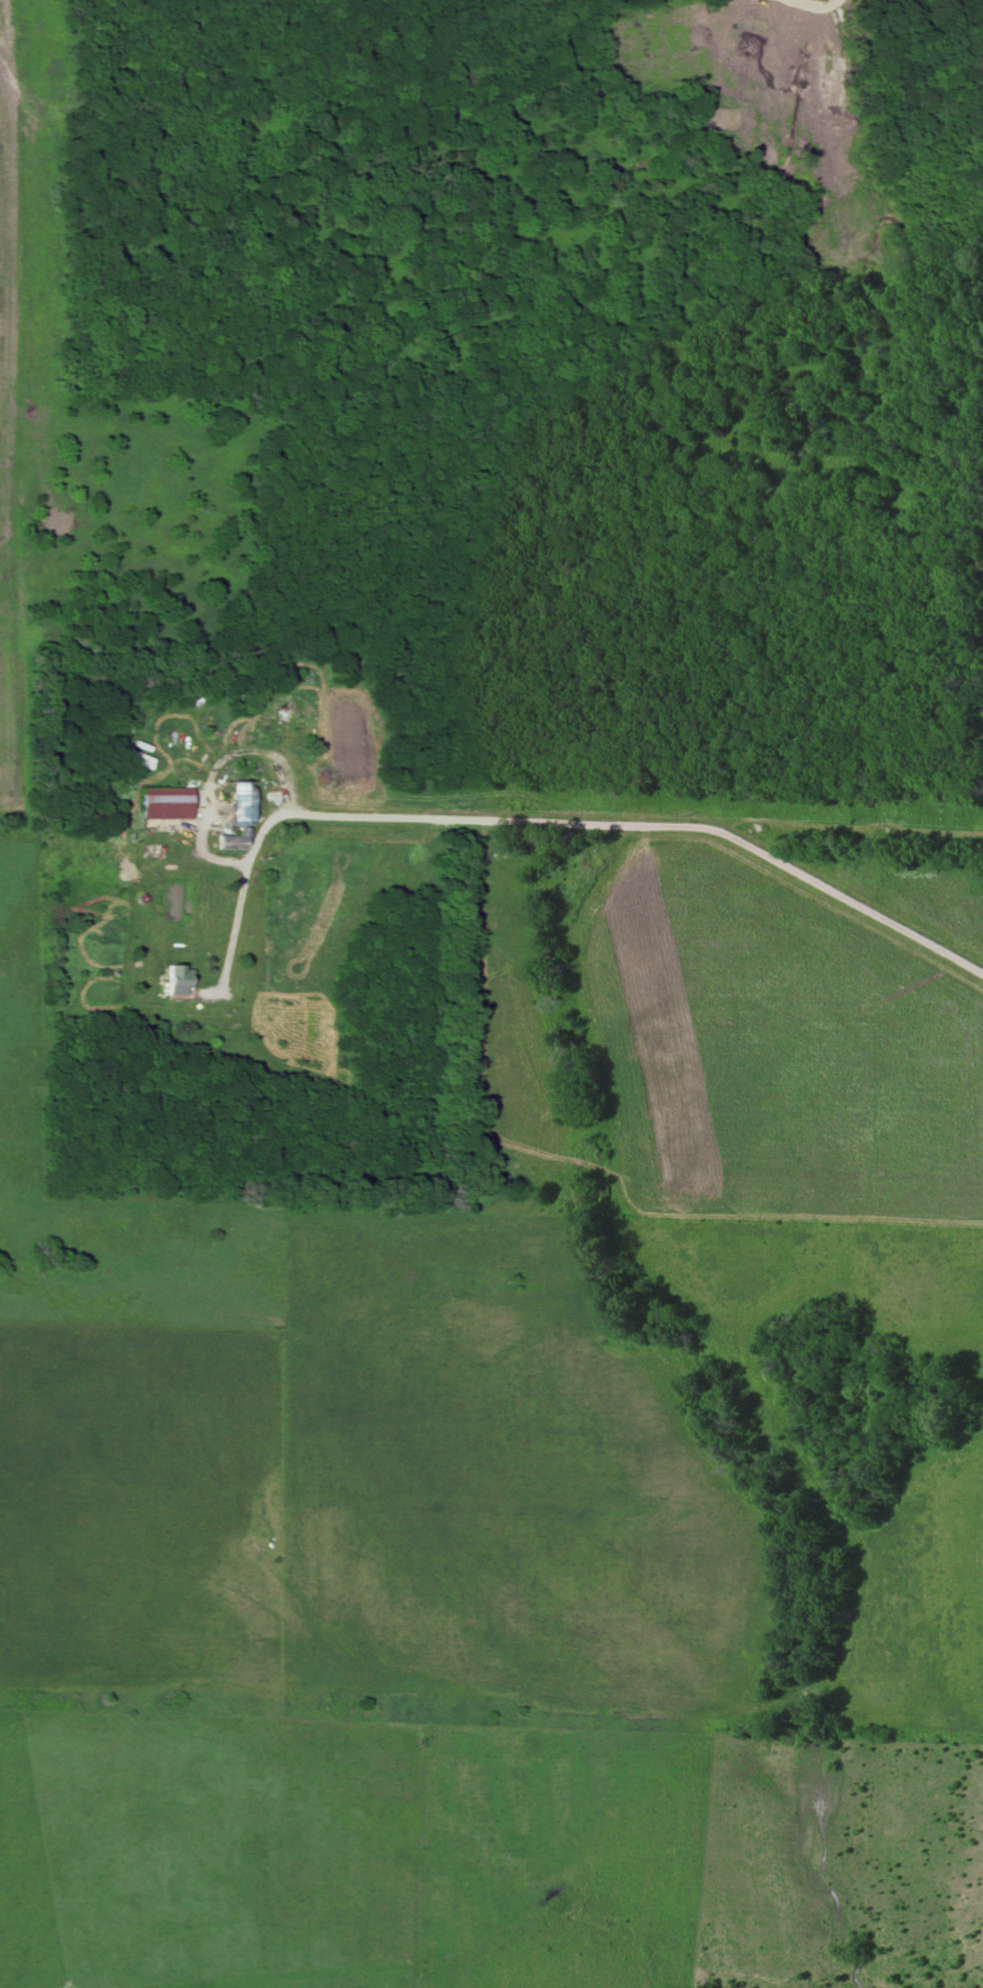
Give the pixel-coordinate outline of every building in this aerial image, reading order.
[(222,783),(222,828),(244,828),(244,783),(222,783)] [(134,820),(186,820),(186,788),(134,788),(134,820)] [(161,967),(161,995),(188,995),(188,967),(161,967)]
